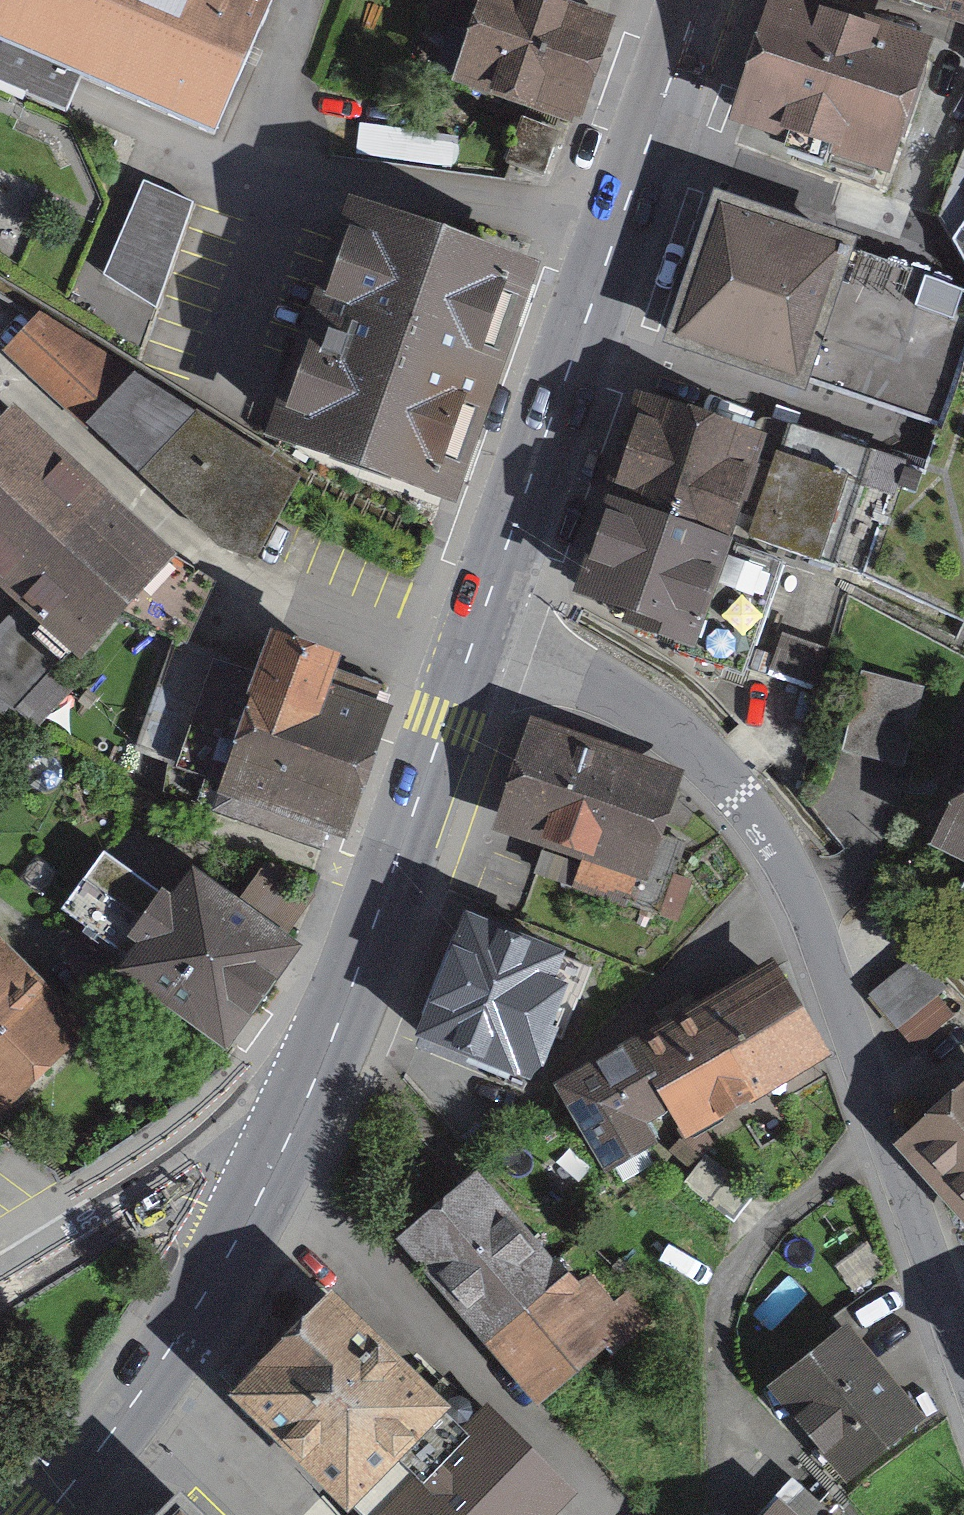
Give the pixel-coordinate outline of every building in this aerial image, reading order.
[(3,40),(0,48),(0,74),(67,103),(80,73),(214,130),(270,0),(0,0),(0,38),(3,40)] [(459,66),(575,106),(607,14),(568,0),(482,0),(459,66)] [(744,108),(885,156),(925,41),(804,0),(781,0),(744,108)] [(963,16),(963,0),(919,0),(963,16)] [(110,290),(168,305),(194,198),(136,184),(110,290)] [(666,331),(801,377),(802,374),(926,415),(963,302),(963,291),(851,253),(856,237),(715,190),(666,331)] [(442,482),(520,253),(368,202),(291,432),(442,482)] [(216,546),(255,557),(304,473),(131,373),(88,421),(216,546)] [(671,391),(600,599),(773,658),(808,558),(850,572),(887,464),(671,391)] [(82,636),(162,547),(9,410),(0,420),(0,562),(82,636)] [(245,719),(363,757),(378,710),(316,690),(331,644),(276,626),(245,719)] [(363,757),(245,719),(224,784),(342,822),(363,757)] [(535,724),(503,813),(641,864),(674,775),(535,724)] [(941,834),(963,844),(963,784),(941,834)] [(191,869),(124,961),(224,1033),(291,941),(191,869)] [(558,946),(467,914),(425,1032),(528,1068),(559,981),(547,977),(558,946)] [(74,1022),(0,948),(0,1096),(74,1022)] [(753,1088),(816,1051),(768,966),(704,1003),(753,1088)] [(689,1124),(753,1088),(704,1003),(640,1039),(689,1124)] [(689,1124),(640,1039),(566,1081),(614,1166),(689,1124)] [(907,1136),(963,1200),(963,1086),(907,1136)] [(473,1178),(411,1234),(543,1380),(605,1324),(473,1178)] [(363,1514),(541,1514),(569,1487),(491,1410),(467,1434),(331,1300),(239,1393),(363,1514)] [(846,1330),(781,1379),(846,1463),(910,1414),(846,1330)] [(160,1514),(198,1514),(179,1496),(160,1514)]
